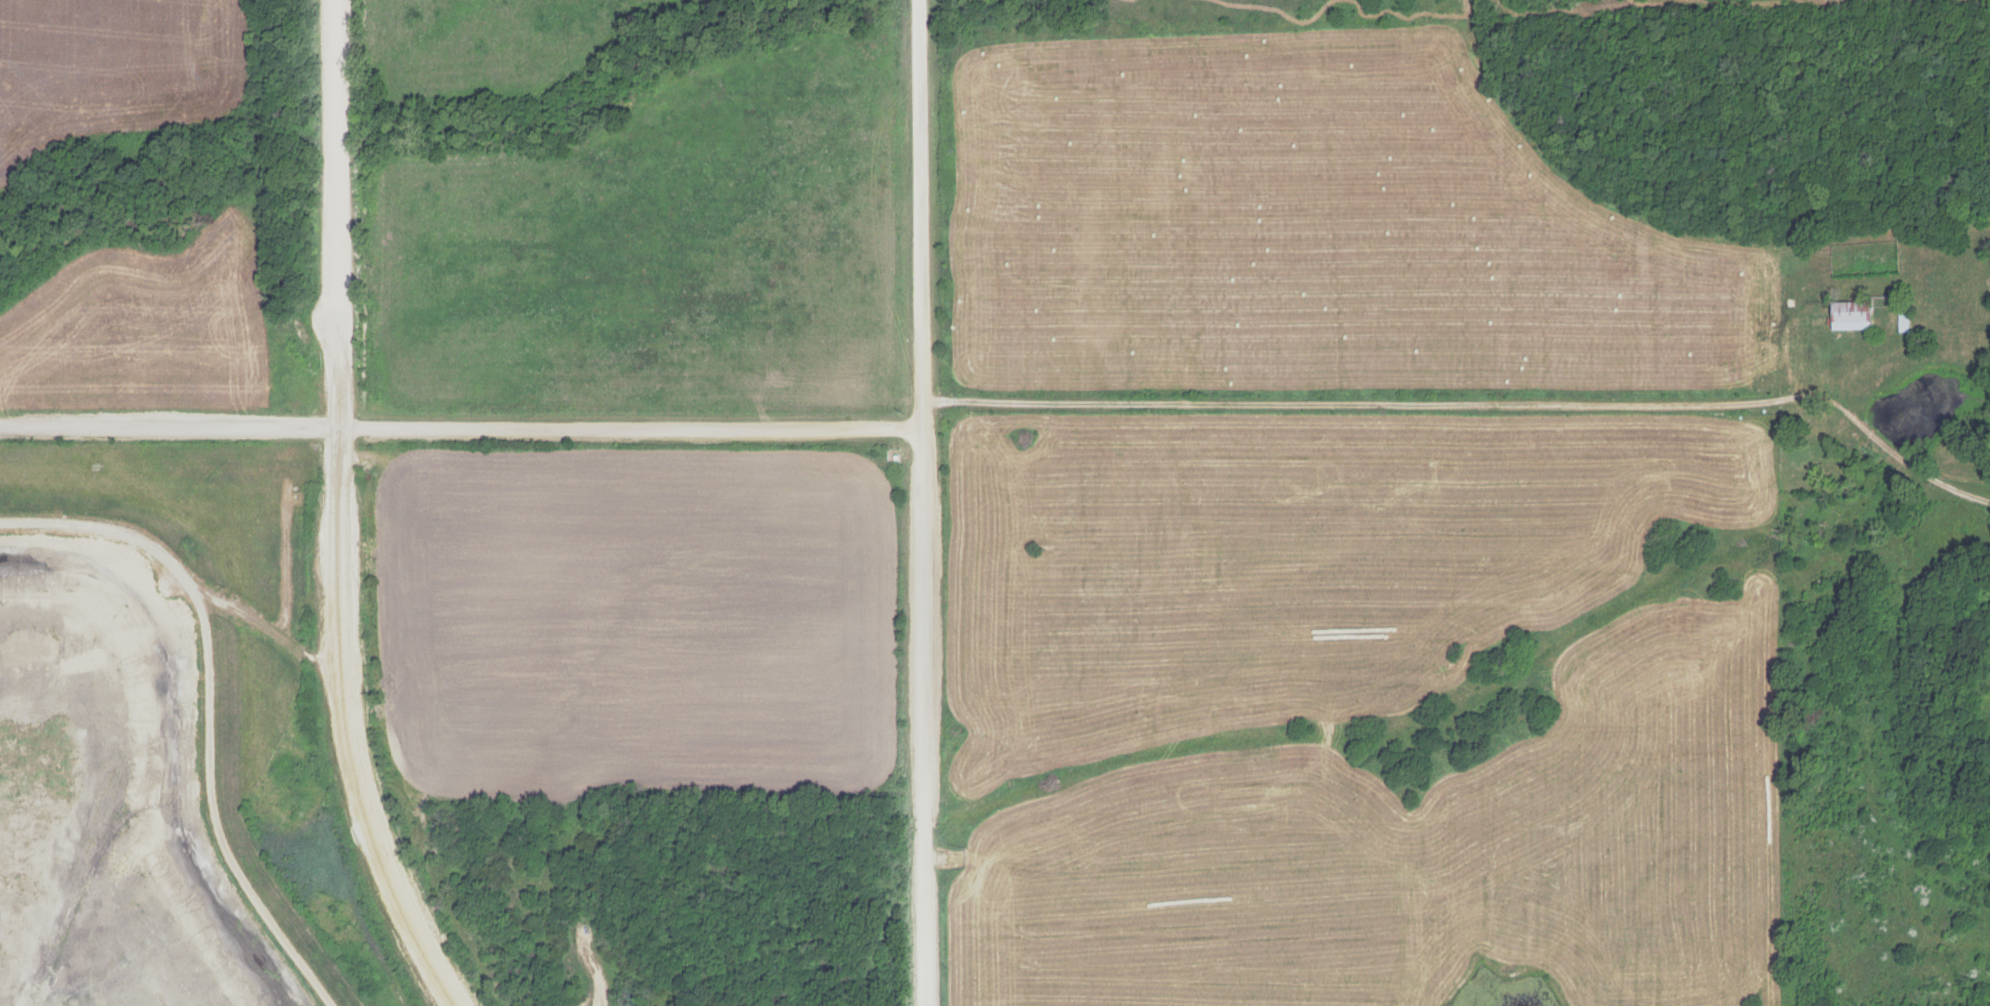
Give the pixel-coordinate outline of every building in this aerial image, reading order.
[(1869,330),(1869,306),(1885,306),(1885,301),(1830,301),(1830,330),(1869,330)] [(1907,331),(1907,310),(1898,310),(1898,331),(1907,331)]
